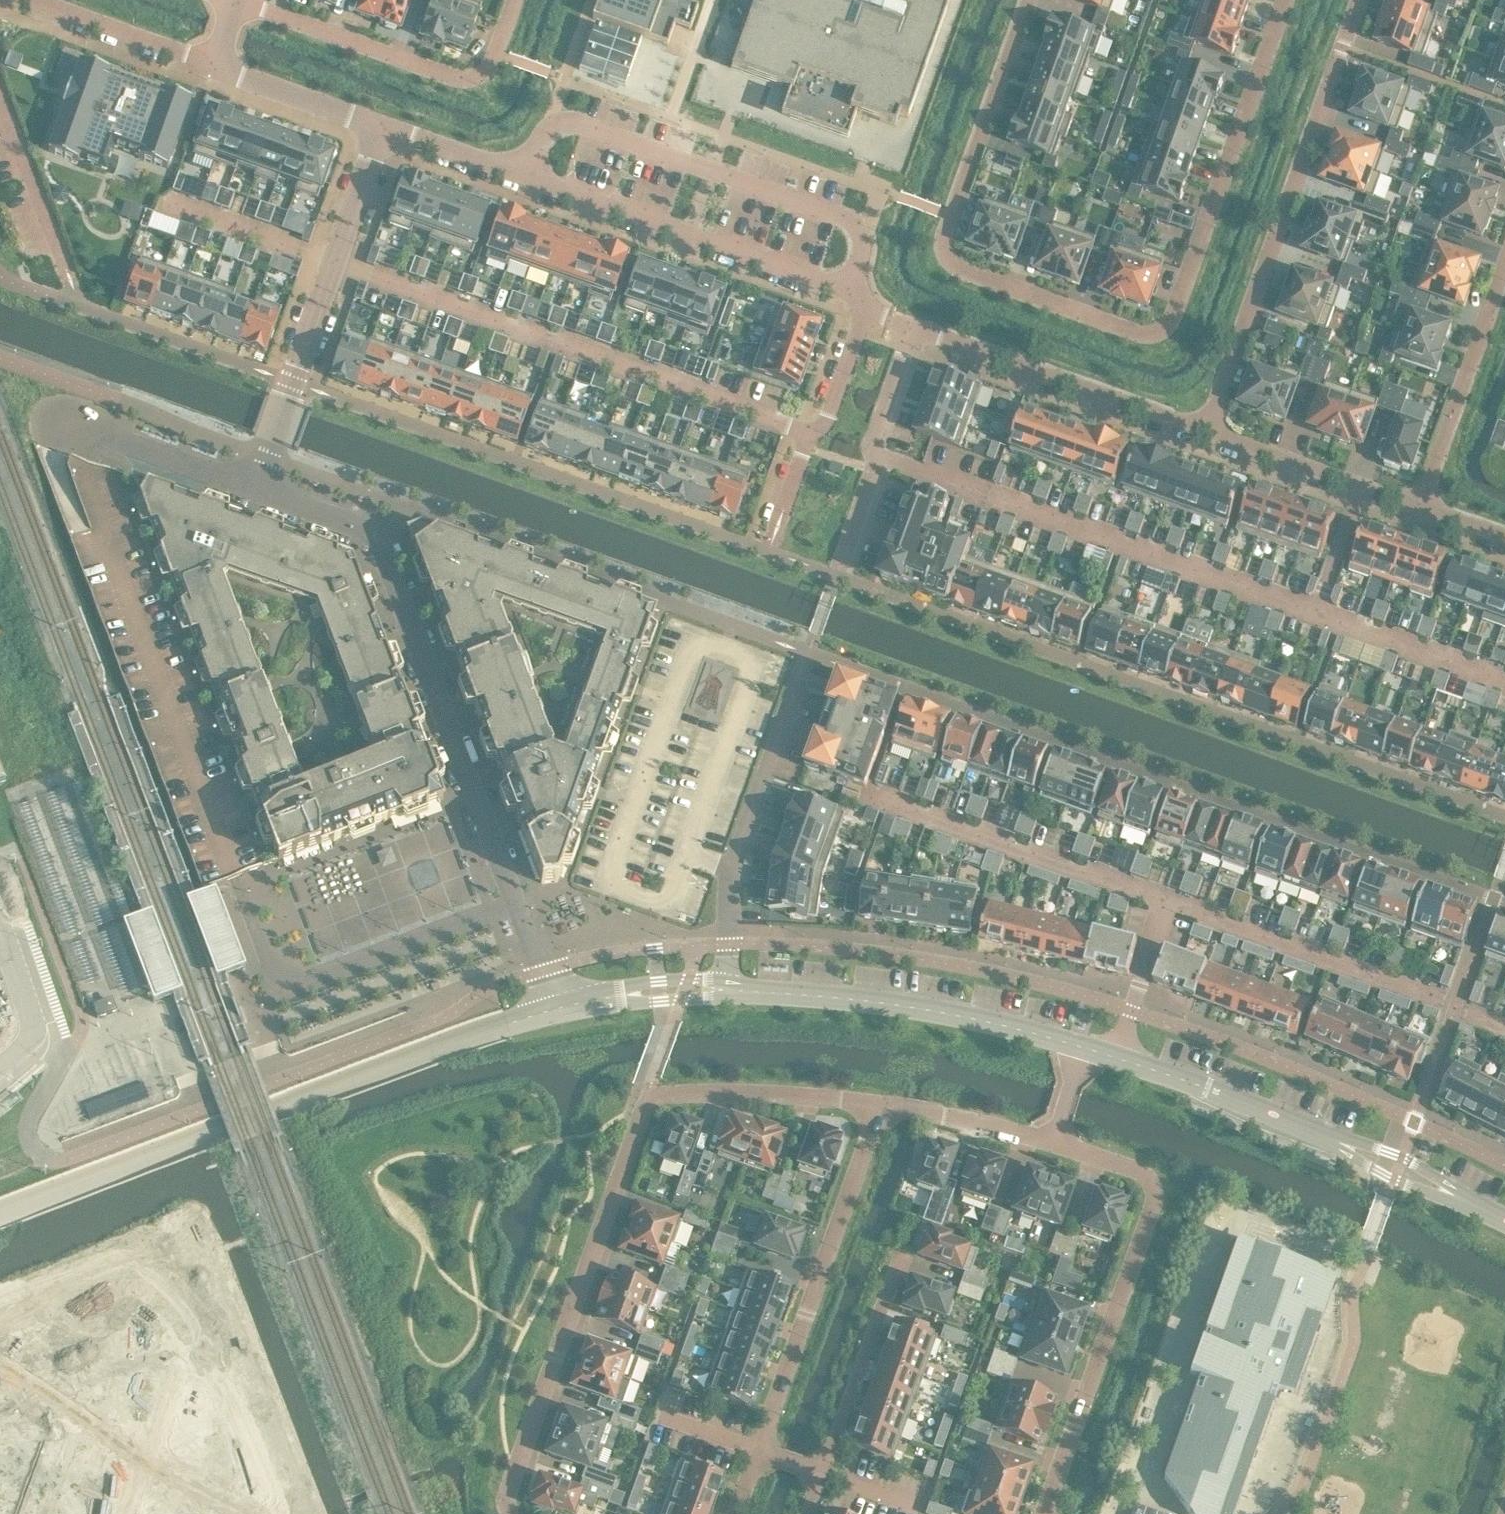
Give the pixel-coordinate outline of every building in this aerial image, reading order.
[(378,20),(386,0),(361,0),(356,14),(372,20),(372,18),(378,20)] [(378,20),(384,22),(384,24),(399,29),(409,0),(386,0),(378,20)] [(443,45),(459,0),(435,0),(422,38),(443,45)] [(467,0),(459,0),(443,45),(444,46),(445,44),(451,46),(450,48),(461,52),(462,50),(465,51),(481,5),(467,0)] [(592,19),(668,46),(675,25),(690,30),(699,6),(690,3),(691,0),(599,0),(592,19)] [(950,0),(782,0),(779,7),(760,0),(757,0),(732,69),(789,89),(781,112),(848,136),(856,113),(895,127),(900,115),(908,118),(950,0)] [(1099,9),(1095,20),(1107,24),(1115,1),(1116,0),(1074,0),(1099,9)] [(1209,0),(1203,0),(1199,14),(1194,12),(1192,17),(1238,33),(1245,13),(1209,0)] [(1245,13),(1250,0),(1209,0),(1245,13)] [(1383,20),(1431,36),(1438,16),(1445,18),(1449,7),(1437,3),(1433,14),(1395,0),(1392,0),(1388,10),(1387,9),(1383,20)] [(1456,9),(1459,0),(1432,0),(1431,0),(1437,2),(1437,3),(1449,7),(1456,9)] [(1497,10),(1492,22),(1504,26),(1504,13),(1497,10)] [(1180,51),(1192,55),(1196,43),(1232,56),(1240,34),(1238,33),(1192,17),(1186,34),(1174,30),(1168,46),(1180,51)] [(1107,24),(1095,20),(1091,32),(1055,19),(1047,41),(1049,42),(1091,56),(1095,58),(1103,35),(1107,24)] [(1423,57),(1431,36),(1383,20),(1380,30),(1381,31),(1377,42),(1413,54),(1409,65),(1433,74),(1437,62),(1423,57)] [(596,25),(580,70),(625,86),(641,41),(596,25)] [(1502,38),(1495,59),(1504,63),(1504,26),(1501,38),(1502,38)] [(1042,62),(1084,76),(1091,56),(1049,42),(1042,62)] [(1173,85),(1214,100),(1216,101),(1224,79),(1217,76),(1188,66),(1192,55),(1180,51),(1176,62),(1181,64),(1173,85)] [(1495,59),(1487,80),(1473,75),(1469,87),(1494,96),(1498,84),(1504,87),(1504,63),(1495,59)] [(81,61),(72,84),(70,83),(67,94),(63,105),(65,106),(49,152),(78,162),(79,160),(106,170),(114,147),(139,156),(138,158),(167,168),(192,100),(162,90),(162,92),(110,73),(110,71),(81,61)] [(1084,76),(1042,62),(1035,81),(1076,96),(1084,76)] [(1122,89),(1127,74),(1120,72),(1115,87),(1122,89)] [(1434,84),(1411,76),(1407,87),(1365,72),(1360,85),(1363,86),(1360,94),(1405,110),(1412,90),(1430,96),(1434,84)] [(1133,76),(1128,91),(1135,94),(1141,79),(1133,76)] [(1076,96),(1035,81),(1028,101),(1074,118),(1074,117),(1065,114),(1072,95),(1076,97),(1076,96)] [(1167,104),(1208,119),(1214,100),(1173,85),(1167,104)] [(1122,89),(1115,87),(1109,102),(1117,104),(1122,89)] [(1135,94),(1128,91),(1122,107),(1130,109),(1135,94)] [(1400,144),(1404,132),(1398,130),(1405,110),(1360,94),(1357,102),(1355,102),(1350,114),(1392,129),(1388,140),(1400,144)] [(1457,106),(1479,113),(1472,133),(1472,134),(1504,146),(1504,122),(1502,121),(1504,113),(1504,109),(1485,102),(1461,94),(1457,106)] [(1074,118),(1028,101),(1021,121),(1067,137),(1074,118)] [(1155,124),(1200,140),(1208,119),(1167,104),(1159,124),(1155,123),(1155,124)] [(215,163),(231,117),(232,116),(221,112),(220,113),(209,109),(193,155),(215,163)] [(1100,127),(1108,130),(1113,115),(1105,112),(1100,127)] [(251,124),(231,117),(215,163),(235,169),(251,124)] [(1113,132),(1121,135),(1126,120),(1118,117),(1113,132)] [(1067,137),(1021,121),(1019,120),(1011,143),(1047,155),(1043,167),(1055,171),(1059,159),(1055,158),(1062,138),(1066,139),(1067,137)] [(254,176),(255,177),(271,131),(251,124),(235,169),(236,170),(237,165),(256,172),(254,176)] [(1147,144),(1193,161),(1200,140),(1155,124),(1147,144)] [(1108,130),(1100,127),(1095,143),(1102,145),(1108,130)] [(292,138),(271,131),(255,177),(275,184),(292,138)] [(1121,135),(1113,132),(1108,147),(1116,150),(1121,135)] [(1450,162),(1462,166),(1475,171),(1479,160),(1504,169),(1504,146),(1472,134),(1472,133),(1468,132),(1461,152),(1455,150),(1451,162),(1450,162)] [(1382,176),(1382,175),(1377,173),(1385,152),(1408,160),(1412,148),(1400,144),(1388,140),(1384,151),(1338,135),(1332,151),(1336,152),(1334,159),(1382,176)] [(292,138),(275,184),(276,184),(280,175),(298,182),(295,191),(311,145),(292,138)] [(311,145),(295,191),(317,199),(325,177),(326,177),(329,167),(328,166),(333,153),(322,149),(322,148),(311,144),(311,145)] [(1193,161),(1147,144),(1140,163),(1186,180),(1193,161)] [(1025,160),(1009,154),(1004,166),(1021,172),(1025,160)] [(1439,158),(1435,169),(1453,176),(1444,199),(1448,200),(1449,199),(1492,215),(1496,205),(1494,204),(1498,192),(1476,184),(1480,173),(1475,171),(1462,166),(1450,162),(1451,162),(1439,158)] [(1388,216),(1392,204),(1374,198),(1382,176),(1334,159),(1331,165),(1328,164),(1322,180),(1368,196),(1364,208),(1388,216)] [(1186,180),(1140,163),(1128,197),(1140,201),(1144,190),(1180,203),(1188,181),(1186,180)] [(173,190),(180,193),(186,176),(178,173),(173,190)] [(412,228),(427,186),(427,184),(405,176),(400,191),(399,191),(395,202),(396,202),(388,224),(410,232),(412,228)] [(427,186),(412,228),(430,234),(429,239),(430,239),(446,193),(427,186)] [(220,188),(214,205),(221,207),(227,191),(220,188)] [(227,191),(221,207),(228,210),(234,193),(227,191)] [(446,193),(430,239),(450,246),(466,200),(446,193)] [(991,254),(992,255),(1009,207),(986,199),(977,223),(976,223),(973,233),(974,233),(970,244),(978,247),(977,249),(991,254)] [(1419,214),(1415,226),(1438,234),(1442,223),(1482,237),(1485,229),(1487,230),(1492,216),(1492,215),(1449,199),(1448,200),(1441,222),(1419,214)] [(466,200),(450,246),(471,254),(488,208),(466,200)] [(254,219),(262,222),(268,205),(260,202),(254,219)] [(1358,243),(1365,223),(1385,230),(1390,216),(1388,216),(1364,208),(1351,203),(1347,214),(1320,205),(1318,212),(1316,212),(1311,226),(1358,243)] [(992,255),(1002,258),(1003,256),(1015,260),(1027,227),(1038,231),(1047,208),(1035,204),(1031,215),(1009,207),(992,255)] [(262,222),(269,224),(275,208),(268,205),(262,222)] [(1058,278),(1075,231),(1054,223),(1058,212),(1047,208),(1038,231),(1050,235),(1037,270),(1058,278)] [(1154,219),(1170,225),(1175,214),(1158,208),(1154,219)] [(148,230),(153,213),(146,210),(145,213),(140,227),(148,230)] [(509,262),(524,221),(525,219),(502,211),(485,259),(508,266),(509,262)] [(509,262),(529,269),(544,228),(524,221),(509,262)] [(307,223),(302,240),(309,243),(315,226),(307,223)] [(1352,280),(1364,284),(1368,272),(1346,264),(1353,243),(1357,244),(1358,243),(1311,226),(1310,226),(1307,237),(1309,238),(1304,250),(1344,264),(1340,275),(1352,279),(1352,280)] [(1415,226),(1411,237),(1429,244),(1421,266),(1469,283),(1471,277),(1475,278),(1480,262),(1434,245),(1438,234),(1415,226)] [(1103,254),(1112,231),(1100,227),(1096,238),(1075,231),(1058,278),(1080,285),(1092,250),(1103,254)] [(191,245),(198,247),(204,231),(196,228),(191,245)] [(564,235),(544,228),(529,269),(549,276),(564,235)] [(209,233),(204,231),(198,247),(205,250),(211,233),(209,233)] [(1103,254),(1115,258),(1103,291),(1115,296),(1115,298),(1125,302),(1141,254),(1119,246),(1123,235),(1112,231),(1103,254)] [(569,283),(584,242),(564,235),(549,276),(569,283)] [(584,242),(569,283),(589,290),(587,295),(604,249),(584,242)] [(250,247),(243,244),(237,261),(244,264),(250,247)] [(251,266),(257,250),(250,247),(244,264),(251,266)] [(366,263),(374,266),(380,249),(372,247),(366,263)] [(604,249),(587,295),(610,303),(627,255),(604,247),(604,249)] [(1125,302),(1126,302),(1140,307),(1140,305),(1144,306),(1148,307),(1152,296),(1153,297),(1157,287),(1155,287),(1164,262),(1141,254),(1125,302)] [(415,257),(409,274),(416,277),(422,260),(415,257)] [(125,304),(149,312),(165,267),(141,258),(125,304)] [(297,278),(302,262),(295,259),(289,275),(297,278)] [(422,260),(416,277),(424,279),(430,263),(422,260)] [(640,262),(623,308),(645,315),(661,269),(640,262)] [(1395,282),(1391,294),(1402,298),(1414,302),(1428,307),(1432,295),(1464,307),(1470,291),(1467,290),(1469,283),(1421,266),(1413,288),(1395,282)] [(188,275),(165,267),(149,312),(172,320),(188,275)] [(647,311),(666,318),(664,322),(665,322),(682,277),(661,269),(645,315),(646,315),(647,311)] [(1334,309),(1341,289),(1348,291),(1352,280),(1352,279),(1340,275),(1337,286),(1295,271),(1287,292),(1334,309)] [(195,328),(211,283),(188,275),(172,320),(172,321),(194,329),(195,328)] [(465,294),(471,278),(464,275),(458,291),(465,294)] [(701,283),(682,277),(665,322),(685,329),(701,283)] [(465,294),(472,297),(478,280),(471,278),(465,294)] [(361,301),(367,285),(360,282),(354,299),(361,301)] [(234,291),(211,283),(195,328),(203,331),(203,332),(216,337),(216,336),(218,337),(234,291)] [(723,291),(712,287),(701,283),(685,329),(707,337),(723,291)] [(234,291),(218,337),(241,345),(257,299),(256,299),(253,308),(232,300),(235,291),(234,291)] [(508,309),(514,311),(520,295),(512,292),(506,309),(508,309)] [(1287,292),(1280,313),(1322,328),(1318,339),(1329,343),(1334,332),(1327,329),(1334,309),(1287,292)] [(527,297),(520,295),(514,311),(521,314),(527,297)] [(1398,309),(1395,320),(1410,325),(1407,335),(1443,348),(1446,339),(1448,340),(1452,327),(1424,317),(1428,307),(1414,302),(1402,298),(1398,309)] [(264,353),(265,353),(270,340),(274,330),(273,330),(281,308),(257,299),(241,345),(249,348),(248,348),(263,354),(264,353)] [(728,299),(723,312),(731,315),(736,302),(728,299)] [(396,318),(404,321),(410,304),(402,301),(396,318)] [(410,304),(404,321),(411,323),(417,307),(410,304)] [(549,324),(554,326),(560,309),(552,307),(547,323),(549,324)] [(768,328),(815,345),(823,324),(775,307),(768,328)] [(562,329),(568,312),(560,309),(554,326),(562,329)] [(718,326),(726,328),(731,315),(723,312),(718,326)] [(450,337),(456,321),(448,318),(442,334),(450,337)] [(457,340),(463,323),(456,321),(450,337),(457,340)] [(1292,330),(1269,322),(1264,333),(1288,341),(1292,330)] [(596,340),(603,343),(609,326),(601,324),(596,340)] [(616,329),(609,326),(603,343),(610,345),(616,329)] [(815,345),(768,328),(760,349),(808,366),(815,345)] [(1402,333),(1394,353),(1400,355),(1399,356),(1438,369),(1442,357),(1440,356),(1443,348),(1407,335),(1402,333)] [(488,351),(496,354),(501,337),(494,334),(488,351)] [(501,337),(496,354),(503,356),(509,339),(501,337)] [(346,382),(355,385),(371,340),(370,340),(367,349),(344,340),(339,353),(338,353),(335,363),(335,364),(331,377),(333,378),(346,383),(346,382)] [(378,394),(394,348),(371,340),(355,385),(378,394)] [(644,357),(651,360),(657,344),(650,341),(644,357)] [(657,344),(651,360),(659,362),(664,346),(657,344)] [(400,402),(417,356),(394,348),(378,394),(400,402)] [(808,366),(760,349),(753,371),(800,387),(808,366)] [(1396,353),(1384,349),(1380,361),(1392,365),(1396,353)] [(541,351),(535,367),(543,370),(548,354),(541,351)] [(440,364),(417,356),(400,402),(424,410),(440,364)] [(556,356),(550,373),(558,376),(564,359),(556,356)] [(1262,414),(1272,417),(1273,415),(1286,419),(1300,379),(1311,383),(1319,360),(1308,356),(1301,374),(1279,366),(1265,404),(1262,414)] [(700,378),(706,361),(699,358),(693,375),(700,378)] [(1352,392),(1325,382),(1331,364),(1319,360),(1311,383),(1324,388),(1310,426),(1322,430),(1321,433),(1336,438),(1352,392)] [(712,363),(706,380),(713,382),(719,365),(712,363)] [(440,364),(424,410),(447,418),(463,372),(440,364)] [(1262,414),(1265,404),(1279,366),(1278,366),(1275,375),(1253,368),(1247,384),(1246,384),(1243,393),(1244,394),(1240,403),(1248,406),(1247,408),(1262,413),(1261,414),(1262,414)] [(590,386),(597,389),(603,373),(595,370),(590,386)] [(936,378),(931,390),(976,406),(983,385),(978,383),(980,379),(962,373),(961,377),(941,370),(938,379),(936,378)] [(463,372),(447,418),(448,419),(461,424),(461,423),(470,426),(486,381),(463,372)] [(608,375),(603,373),(597,389),(604,391),(610,375),(608,375)] [(493,434),(509,389),(486,381),(470,426),(470,427),(484,432),(485,432),(493,434)] [(1380,402),(1352,392),(1336,438),(1350,444),(1351,441),(1363,445),(1377,407),(1389,411),(1398,388),(1386,384),(1380,402)] [(643,405),(649,389),(642,387),(636,403),(643,405)] [(1398,388),(1389,411),(1401,415),(1384,462),(1402,468),(1403,465),(1412,468),(1419,450),(1415,449),(1424,423),(1401,415),(1410,392),(1398,388)] [(493,434),(517,443),(533,397),(509,389),(493,434)] [(649,389),(643,405),(650,408),(656,392),(655,391),(649,389)] [(929,404),(926,412),(968,427),(976,406),(931,390),(927,403),(929,404)] [(524,447),(547,456),(564,408),(541,400),(524,447)] [(689,422),(695,406),(688,403),(682,419),(689,422)] [(1014,403),(1008,418),(1016,421),(1021,405),(1014,403)] [(695,406),(689,422),(696,424),(702,408),(701,408),(695,406)] [(588,416),(564,408),(547,456),(571,464),(584,425),(588,416)] [(1011,451),(1031,458),(1046,418),(1038,415),(1036,412),(1031,410),(1028,411),(1025,410),(1011,451)] [(968,427),(926,412),(924,419),(921,419),(917,432),(961,448),(961,447),(968,427)] [(1016,421),(1008,418),(1003,433),(1010,436),(1016,421)] [(1031,458),(1052,465),(1066,425),(1064,424),(1063,421),(1058,419),(1055,421),(1046,418),(1031,458)] [(728,436),(735,438),(741,422),(733,420),(728,436)] [(1496,428),(1504,431),(1504,424),(1499,421),(1496,428)] [(741,422),(735,438),(742,441),(748,425),(741,422)] [(633,433),(610,424),(607,433),(593,472),(616,480),(633,433)] [(1052,465),(1073,473),(1087,432),(1078,429),(1077,426),(1072,424),(1069,426),(1066,425),(1052,465)] [(571,464),(593,472),(607,433),(584,425),(571,464)] [(1073,473),(1093,480),(1108,437),(1095,433),(1094,435),(1087,432),(1073,473)] [(616,480),(639,489),(656,441),(633,433),(616,480)] [(1108,437),(1093,480),(1114,487),(1128,447),(1120,444),(1121,442),(1108,437)] [(656,441),(639,489),(663,497),(680,449),(656,441)] [(993,442),(988,456),(988,457),(996,460),(1001,445),(993,442)] [(272,866),(131,481),(88,459),(80,457),(68,454),(45,449),(201,887),(237,876),(272,866)] [(686,505),(703,457),(680,449),(663,497),(686,505)] [(1124,491),(1144,498),(1159,455),(1147,451),(1146,453),(1138,450),(1124,491)] [(1144,498),(1165,505),(1179,465),(1172,462),(1173,460),(1159,455),(1144,498)] [(686,505),(709,513),(726,466),(703,457),(686,505)] [(994,482),(1001,485),(1007,468),(1000,465),(994,482)] [(1165,505),(1186,513),(1200,472),(1198,472),(1196,469),(1191,467),(1188,468),(1179,465),(1165,505)] [(749,474),(726,466),(709,513),(732,522),(749,474)] [(1186,513),(1206,520),(1221,480),(1212,476),(1210,474),(1205,472),(1202,473),(1200,472),(1186,513)] [(1035,497),(1040,499),(1046,482),(1039,480),(1033,497),(1035,497)] [(1221,480),(1206,520),(1227,527),(1241,487),(1238,486),(1237,483),(1232,481),(1229,482),(1221,480)] [(442,798),(350,558),(135,482),(277,861),(442,798)] [(1046,482),(1040,499),(1045,501),(1047,501),(1053,484),(1046,482)] [(914,489),(909,502),(910,502),(890,556),(886,566),(882,576),(882,578),(883,579),(894,582),(904,586),(904,585),(927,593),(926,594),(950,602),(950,603),(966,558),(972,543),(939,531),(950,501),(926,492),(926,493),(914,489)] [(1237,531),(1258,538),(1274,494),(1261,490),(1260,492),(1252,489),(1237,531)] [(1076,512),(1081,514),(1087,497),(1080,494),(1074,511),(1076,512)] [(1258,538),(1278,546),(1293,504),(1286,501),(1286,499),(1274,494),(1258,538)] [(1087,497),(1081,514),(1086,515),(1088,516),(1094,499),(1087,497)] [(951,517),(958,519),(964,502),(957,499),(951,517)] [(1278,546),(1299,553),(1314,509),(1302,504),(1301,507),(1293,504),(1278,546)] [(1314,509),(1299,553),(1320,560),(1335,519),(1326,516),(1327,513),(1314,509)] [(1128,530),(1133,532),(1139,515),(1132,513),(1126,530),(1128,530)] [(996,532),(1003,535),(1009,518),(1004,516),(1002,515),(996,532)] [(1139,515),(1133,532),(1138,534),(1139,535),(1145,518),(1139,515)] [(1009,518),(1003,535),(1010,537),(1016,520),(1014,520),(1009,518)] [(654,609),(422,524),(406,530),(541,884),(557,882),(654,609)] [(1168,545),(1173,547),(1179,530),(1173,528),(1167,544),(1168,545)] [(1372,574),(1386,534),(1373,530),(1372,532),(1364,529),(1351,566),(1372,574)] [(1179,530),(1173,547),(1178,549),(1180,549),(1186,532),(1179,530)] [(1048,551),(1055,553),(1061,536),(1056,535),(1054,534),(1048,551)] [(1372,574),(1392,581),(1405,544),(1398,541),(1399,539),(1386,534),(1372,574)] [(1061,536),(1055,553),(1062,556),(1068,539),(1066,538),(1061,536)] [(1215,562),(1220,564),(1226,547),(1219,544),(1213,561),(1215,562)] [(1392,581),(1412,588),(1413,588),(1427,549),(1414,544),(1413,546),(1405,544),(1392,581)] [(1226,547),(1220,564),(1225,565),(1227,566),(1233,549),(1226,547)] [(1413,588),(1412,588),(1410,592),(1432,600),(1447,558),(1439,555),(1439,553),(1427,549),(1413,588)] [(1114,555),(1107,553),(1101,570),(1108,572),(1114,555)] [(950,603),(976,612),(992,567),(966,558),(950,603)] [(1129,561),(1122,558),(1116,575),(1123,578),(1129,561)] [(1261,578),(1266,580),(1272,563),(1265,561),(1259,578),(1261,578)] [(1444,597),(1465,605),(1478,568),(1466,564),(1465,567),(1459,565),(1460,562),(1457,561),(1444,597)] [(1272,563),(1266,580),(1271,582),(1273,583),(1279,566),(1272,563)] [(1001,622),(1002,622),(1018,576),(992,567),(976,612),(1002,621),(1001,622)] [(1465,605),(1486,612),(1498,576),(1496,575),(1496,577),(1496,578),(1489,576),(1490,573),(1479,569),(1478,568),(1465,605)] [(1162,592),(1168,594),(1175,577),(1170,575),(1168,575),(1162,592)] [(1020,628),(1028,631),(1044,586),(1018,576),(1002,622),(1019,628),(1020,628)] [(1504,619),(1504,581),(1499,579),(1499,578),(1500,578),(1500,577),(1498,576),(1486,612),(1504,619)] [(1175,577),(1168,594),(1175,596),(1181,580),(1180,579),(1175,577)] [(1312,578),(1306,595),(1310,596),(1314,593),(1319,580),(1312,578)] [(1052,639),(1054,640),(1070,595),(1044,586),(1028,631),(1028,632),(1052,640),(1052,639)] [(1343,589),(1336,586),(1332,599),(1334,605),(1337,606),(1343,589)] [(1214,610),(1220,613),(1226,596),(1222,594),(1220,593),(1214,610)] [(1070,595),(1054,640),(1080,649),(1096,604),(1070,595)] [(1226,596),(1220,613),(1227,615),(1233,598),(1231,598),(1226,596)] [(1374,619),(1378,621),(1384,603),(1377,601),(1371,618),(1374,619)] [(1384,603),(1378,621),(1384,622),(1385,623),(1391,606),(1384,603)] [(1089,653),(1114,662),(1130,617),(1104,607),(1088,653),(1089,653)] [(1266,629),(1272,631),(1278,614),(1273,613),(1272,612),(1266,629)] [(1278,614),(1272,631),(1279,634),(1285,617),(1283,616),(1278,614)] [(1114,662),(1140,671),(1156,626),(1130,617),(1114,662)] [(1419,635),(1424,637),(1431,620),(1424,618),(1418,635),(1419,635)] [(1431,620),(1424,637),(1429,639),(1431,639),(1437,623),(1431,620)] [(1140,671),(1166,680),(1183,635),(1156,626),(1140,671)] [(1324,631),(1318,648),(1325,650),(1331,633),(1324,631)] [(1466,652),(1471,654),(1477,637),(1470,634),(1464,651),(1466,652)] [(1166,680),(1193,690),(1209,645),(1183,635),(1166,680)] [(1333,653),(1340,656),(1346,639),(1339,636),(1333,653)] [(1477,637),(1471,654),(1476,656),(1478,656),(1484,639),(1477,637)] [(1211,696),(1219,699),(1235,654),(1209,645),(1193,690),(1192,691),(1210,697),(1211,696)] [(1379,670),(1386,672),(1392,655),(1387,653),(1385,653),(1379,670)] [(1244,708),(1245,709),(1259,668),(1260,669),(1262,664),(1235,654),(1219,699),(1219,700),(1243,709),(1244,708)] [(1392,655),(1386,672),(1392,674),(1398,658),(1397,657),(1392,655)] [(1245,709),(1271,718),(1284,682),(1286,678),(1260,669),(1259,668),(1245,709)] [(1431,688),(1438,691),(1444,674),(1439,672),(1437,671),(1431,688)] [(1444,674),(1438,691),(1444,693),(1450,676),(1449,676),(1444,674)] [(898,697),(842,676),(832,705),(837,707),(833,718),(828,716),(820,739),(819,739),(809,767),(866,787),(884,738),(883,738),(885,733),(886,733),(889,723),(898,697)] [(1284,682),(1271,718),(1296,727),(1296,728),(1297,728),(1310,692),(1284,682)] [(1305,730),(1332,740),(1349,695),(1322,685),(1305,730)] [(1483,707),(1490,709),(1496,692),(1491,691),(1489,690),(1483,707)] [(1496,692),(1490,709),(1496,712),(1502,695),(1501,694),(1496,692)] [(1357,749),(1358,749),(1371,714),(1346,704),(1350,695),(1349,695),(1332,740),(1333,740),(1333,741),(1357,750),(1357,749)] [(914,752),(930,708),(917,703),(916,706),(908,703),(893,745),(914,752)] [(930,708),(914,752),(935,760),(950,718),(942,715),(943,713),(930,708)] [(1358,749),(1384,759),(1396,723),(1371,714),(1358,749)] [(967,771),(983,727),(982,726),(968,721),(966,720),(966,721),(957,718),(941,762),(952,766),(954,760),(968,765),(966,771),(967,771)] [(1384,759),(1410,768),(1422,733),(1396,723),(1384,759)] [(987,779),(1003,735),(984,728),(984,727),(983,727),(967,771),(987,779)] [(1410,768),(1436,777),(1448,743),(1422,733),(1410,768)] [(1454,784),(1462,787),(1478,744),(1452,734),(1448,743),(1436,777),(1436,778),(1454,785),(1454,784)] [(1008,786),(1023,742),(1022,742),(1022,741),(1004,735),(1003,735),(987,779),(1008,786)] [(1023,742),(1008,786),(1010,781),(1027,787),(1025,792),(1032,795),(1033,795),(1035,790),(1049,751),(1023,742)] [(1462,787),(1488,796),(1501,760),(1476,752),(1479,744),(1478,744),(1462,787)] [(1066,807),(1081,763),(1056,754),(1040,798),(1066,807)] [(1488,796),(1504,803),(1504,762),(1501,760),(1488,796)] [(1081,763),(1066,807),(1091,816),(1107,772),(1086,764),(1086,765),(1082,763),(1081,763)] [(884,785),(890,768),(882,765),(876,782),(884,785)] [(1124,828),(1140,783),(1139,783),(1114,774),(1098,819),(1124,828)] [(916,797),(925,800),(931,783),(922,780),(916,797)] [(931,783),(925,800),(933,803),(939,786),(931,783)] [(1140,783),(1124,828),(1149,837),(1165,793),(1156,790),(1157,789),(1155,788),(1141,783),(1140,783)] [(1181,849),(1197,804),(1197,805),(1193,803),(1172,795),(1156,839),(1181,849)] [(965,814),(973,817),(980,799),(972,796),(965,814)] [(796,805),(791,818),(838,835),(846,813),(801,797),(798,806),(796,805)] [(989,802),(980,799),(973,817),(982,820),(989,802)] [(1197,804),(1181,849),(1182,849),(1183,847),(1202,854),(1218,812),(1217,812),(1199,805),(1198,805),(1197,804)] [(880,813),(868,808),(864,820),(875,824),(880,813)] [(1222,863),(1238,819),(1237,819),(1236,818),(1218,812),(1202,854),(1222,861),(1221,863),(1222,863)] [(1015,832),(1023,835),(1030,816),(1021,813),(1015,832)] [(1038,819),(1030,816),(1023,835),(1031,838),(1038,819)] [(789,831),(786,839),(831,855),(838,835),(791,818),(786,830),(789,831)] [(898,840),(905,821),(897,818),(890,837),(898,840)] [(1238,819),(1222,863),(1248,872),(1264,828),(1238,819)] [(905,821),(898,840),(907,843),(913,824),(905,821)] [(1280,884),(1296,839),(1295,839),(1295,838),(1282,833),(1281,834),(1279,833),(1279,834),(1270,831),(1255,875),(1280,884)] [(939,854),(946,836),(937,833),(931,851),(939,854)] [(1072,853),(1081,856),(1088,837),(1079,834),(1072,853)] [(946,836),(939,854),(947,857),(954,838),(946,836)] [(1096,840),(1088,837),(1081,856),(1089,859),(1096,840)] [(780,849),(776,862),(824,874),(830,857),(831,855),(786,839),(785,840),(782,850),(780,849)] [(1296,839),(1280,884),(1281,884),(1281,883),(1301,890),(1316,847),(1298,840),(1297,840),(1297,839),(1296,839)] [(1321,898),(1337,854),(1336,854),(1335,854),(1317,847),(1316,847),(1301,890),(1321,897),(1320,898),(1321,898)] [(849,862),(861,866),(865,854),(853,850),(849,862)] [(990,873),(997,854),(989,851),(982,870),(990,873)] [(997,854),(990,873),(998,876),(1005,857),(997,854)] [(1337,854),(1321,898),(1346,908),(1362,864),(1337,854)] [(1139,877),(1146,858),(1137,855),(1130,874),(1139,877)] [(1146,858),(1139,877),(1147,880),(1154,861),(1146,858)] [(776,862),(773,875),(775,876),(773,888),(821,896),(824,874),(776,862)] [(849,862),(845,873),(857,877),(861,866),(849,862)] [(1043,880),(1046,872),(1031,866),(1028,875),(1043,880)] [(1379,920),(1395,875),(1394,875),(1394,876),(1390,874),(1369,866),(1353,910),(1379,920)] [(1046,872),(1043,880),(1058,886),(1061,877),(1046,872)] [(884,921),(891,877),(869,873),(862,915),(864,916),(864,918),(884,921)] [(1188,894),(1195,876),(1186,873),(1180,891),(1188,894)] [(1395,875),(1379,920),(1404,929),(1420,884),(1395,875)] [(891,877),(884,921),(885,921),(885,919),(893,920),(895,923),(901,924),(903,922),(906,922),(913,877),(912,876),(911,880),(891,877)] [(1195,876),(1188,894),(1196,897),(1203,879),(1195,876)] [(913,877),(906,922),(908,923),(910,925),(916,926),(919,924),(927,926),(934,880),(913,877)] [(935,880),(934,880),(927,926),(936,927),(938,930),(943,931),(946,929),(948,929),(955,883),(954,886),(935,883),(935,880)] [(1083,895),(1087,886),(1072,881),(1068,890),(1083,895)] [(955,883),(948,929),(951,930),(953,932),(959,933),(961,931),(971,933),(978,887),(955,883)] [(1087,886),(1083,895),(1098,900),(1102,892),(1087,886)] [(847,899),(859,901),(861,889),(849,887),(847,899)] [(1437,940),(1453,896),(1427,887),(1413,925),(1411,931),(1437,940)] [(196,896),(226,975),(246,968),(216,888),(196,896)] [(773,888),(770,910),(792,913),(791,918),(807,920),(808,916),(818,917),(821,896),(773,888)] [(1229,909),(1237,912),(1244,893),(1236,890),(1229,909)] [(1252,896),(1244,893),(1237,912),(1246,915),(1252,896)] [(1117,912),(1121,898),(1111,895),(1108,909),(1117,912)] [(1453,896),(1437,940),(1462,949),(1464,944),(1478,905),(1453,896)] [(1130,902),(1121,898),(1117,912),(1127,914),(1129,905),(1130,902)] [(847,899),(845,911),(857,913),(859,901),(847,899)] [(1003,944),(1012,909),(990,903),(981,938),(1003,944)] [(1278,927),(1287,930),(1294,911),(1285,908),(1278,927)] [(1012,909),(1003,944),(1024,949),(1033,914),(1012,909)] [(1302,914),(1294,911),(1287,930),(1295,933),(1302,914)] [(1033,914),(1024,949),(1045,954),(1054,919),(1033,914)] [(1501,914),(1485,958),(1504,965),(1504,915),(1501,914)] [(127,933),(153,1003),(173,995),(143,916),(123,923),(127,933)] [(1054,919),(1045,954),(1066,960),(1075,925),(1054,919)] [(1213,930),(1194,924),(1191,933),(1210,939),(1213,930)] [(1075,925),(1066,960),(1085,965),(1086,965),(1095,930),(1075,925)] [(1328,945),(1336,948),(1343,929),(1334,926),(1328,945)] [(1351,932),(1343,929),(1336,948),(1344,951),(1351,932)] [(1095,930),(1086,965),(1107,970),(1107,971),(1129,976),(1138,941),(1121,936),(1116,935),(1095,930)] [(1239,940),(1224,935),(1221,943),(1236,949),(1239,940)] [(1257,956),(1260,947),(1245,942),(1241,951),(1257,956)] [(1260,947),(1257,956),(1272,962),(1275,953),(1260,947)] [(1386,965),(1394,968),(1401,950),(1392,947),(1386,965)] [(1175,990),(1188,957),(1183,955),(1167,949),(1154,983),(1175,990)] [(1409,953),(1401,950),(1394,968),(1402,971),(1409,953)] [(1188,957),(1175,990),(1195,998),(1208,964),(1188,957)] [(1298,971),(1301,962),(1286,957),(1282,965),(1298,971)] [(1301,962),(1298,971),(1312,976),(1316,967),(1301,962)] [(1216,1006),(1228,972),(1208,964),(1195,998),(1196,998),(1216,1006)] [(1448,988),(1455,969),(1447,966),(1440,985),(1448,988)] [(1236,1013),(1249,979),(1228,972),(1216,1006),(1219,1007),(1236,1013)] [(1338,985),(1353,991),(1356,982),(1341,976),(1338,985)] [(1256,1021),(1269,987),(1249,979),(1236,1013),(1256,1021)] [(1371,987),(1356,982),(1353,991),(1368,996),(1371,987)] [(1485,986),(1476,983),(1470,1002),(1478,1005),(1485,986)] [(1276,1028),(1289,994),(1269,987),(1256,1021),(1274,1027),(1276,1028)] [(1378,1000),(1394,1005),(1396,996),(1381,991),(1378,1000)] [(1289,994),(1276,1028),(1297,1036),(1310,1002),(1289,994)] [(1412,1002),(1396,996),(1394,1005),(1409,1011),(1412,1002)] [(112,998),(92,1005),(97,1018),(116,1012),(112,998)] [(1329,1046),(1346,1007),(1325,998),(1309,1037),(1317,1041),(1318,1044),(1323,1046),(1327,1045),(1329,1046)] [(1349,1055),(1366,1016),(1346,1007),(1329,1046),(1331,1047),(1332,1050),(1338,1052),(1341,1051),(1349,1055)] [(1422,1016),(1437,1021),(1440,1012),(1425,1007),(1422,1016)] [(1369,1064),(1386,1024),(1384,1024),(1383,1028),(1364,1020),(1366,1016),(1349,1055),(1356,1058),(1358,1061),(1363,1064),(1366,1062),(1369,1064)] [(1404,1032),(1386,1024),(1369,1064),(1371,1064),(1372,1067),(1377,1070),(1380,1069),(1387,1072),(1387,1074),(1405,1033),(1407,1030),(1406,1029),(1404,1032)] [(1473,1039),(1476,1030),(1461,1025),(1458,1033),(1473,1039)] [(1430,1040),(1407,1030),(1405,1033),(1387,1074),(1407,1083),(1408,1080),(1409,1081),(1416,1064),(1421,1066),(1430,1040)] [(1448,1084),(1440,1101),(1448,1106),(1460,1112),(1479,1073),(1482,1067),(1461,1057),(1456,1067),(1448,1063),(1442,1081),(1448,1084)] [(1479,1073),(1460,1112),(1461,1112),(1479,1121),(1498,1083),(1479,1073)] [(1479,1121),(1499,1130),(1504,1118),(1504,1077),(1502,1075),(1498,1083),(1479,1121)] [(695,1176),(690,1187),(702,1191),(706,1193),(718,1158),(743,1167),(758,1124),(757,1124),(756,1125),(731,1116),(728,1125),(726,1124),(725,1128),(724,1128),(721,1138),(721,1139),(720,1143),(721,1143),(719,1151),(705,1146),(703,1153),(697,1170),(695,1176)] [(669,1139),(662,1159),(685,1168),(700,1126),(682,1120),(681,1123),(671,1120),(665,1138),(669,1139)] [(758,1124),(743,1167),(769,1177),(761,1198),(773,1202),(781,1179),(770,1175),(784,1135),(775,1132),(775,1130),(774,1130),(774,1129),(759,1124),(758,1124)] [(811,1129),(797,1170),(825,1180),(830,1165),(833,1165),(838,1149),(836,1148),(840,1139),(835,1137),(835,1134),(834,1134),(834,1133),(819,1128),(819,1129),(817,1128),(816,1131),(811,1129)] [(924,1163),(915,1187),(932,1193),(922,1221),(940,1227),(956,1184),(945,1180),(955,1150),(937,1143),(936,1147),(927,1143),(920,1161),(924,1163)] [(992,1234),(1000,1210),(988,1206),(1003,1166),(998,1164),(999,1162),(997,1161),(982,1156),(980,1155),(980,1158),(975,1156),(971,1166),(969,1165),(963,1181),(965,1182),(960,1197),(988,1207),(980,1229),(992,1234)] [(1034,1223),(1049,1180),(1041,1178),(1042,1174),(1027,1169),(1013,1210),(1022,1213),(1020,1218),(1034,1223)] [(773,1202),(770,1209),(780,1212),(786,1197),(787,1198),(795,1174),(784,1170),(781,1179),(773,1202)] [(675,1195),(671,1205),(683,1210),(686,1199),(690,1187),(695,1176),(683,1171),(675,1195)] [(1049,1180),(1034,1223),(1035,1223),(1036,1218),(1058,1226),(1073,1185),(1058,1180),(1057,1183),(1049,1180)] [(1096,1193),(1081,1234),(1109,1244),(1114,1229),(1117,1230),(1123,1213),(1120,1212),(1124,1203),(1119,1201),(1120,1199),(1118,1198),(1103,1192),(1103,1193),(1101,1192),(1101,1194),(1096,1193)] [(631,1229),(673,1244),(681,1222),(702,1229),(707,1218),(685,1210),(681,1221),(636,1205),(630,1220),(634,1221),(631,1229)] [(1000,1210),(992,1234),(1003,1238),(1012,1214),(1000,1210)] [(760,1217),(750,1245),(791,1260),(793,1255),(796,1256),(796,1255),(802,1239),(801,1239),(802,1238),(799,1237),(801,1232),(760,1217)] [(673,1244),(631,1229),(628,1238),(625,1236),(619,1251),(661,1266),(668,1244),(673,1245),(673,1244)] [(960,1283),(984,1292),(988,1280),(970,1274),(978,1251),(948,1240),(949,1236),(932,1230),(928,1239),(925,1238),(919,1256),(964,1272),(960,1283)] [(1060,1258),(1068,1234),(1056,1230),(1048,1254),(1060,1258)] [(715,1246),(738,1254),(743,1242),(719,1234),(715,1246)] [(1068,1234),(1060,1258),(1071,1262),(1079,1238),(1068,1234)] [(1164,1478),(1188,1512),(1189,1513),(1233,1513),(1278,1388),(1294,1394),(1336,1274),(1237,1239),(1189,1373),(1200,1377),(1164,1478)] [(738,1254),(715,1246),(711,1257),(735,1265),(738,1254)] [(661,1278),(684,1286),(688,1275),(665,1267),(661,1278)] [(740,1291),(783,1306),(787,1293),(789,1285),(747,1270),(740,1291)] [(1012,1270),(1008,1282),(1031,1290),(1035,1279),(1012,1270)] [(601,1295),(645,1310),(653,1288),(613,1274),(609,1284),(606,1283),(601,1295)] [(702,1277),(696,1292),(705,1295),(711,1280),(702,1277)] [(684,1286),(661,1278),(657,1290),(680,1298),(684,1286)] [(908,1297),(904,1307),(922,1313),(924,1309),(949,1318),(954,1304),(949,1302),(952,1293),(911,1278),(905,1296),(908,1297)] [(960,1283),(956,1295),(979,1303),(984,1292),(960,1283)] [(732,1311),(775,1326),(777,1318),(778,1319),(783,1306),(740,1291),(732,1311)] [(645,1310),(601,1295),(597,1307),(601,1308),(597,1319),(637,1333),(645,1310)] [(1031,1315),(1079,1332),(1080,1329),(1081,1330),(1086,1314),(1087,1310),(1045,1295),(1037,1317),(1031,1315)] [(709,1302),(700,1299),(695,1314),(704,1317),(709,1302)] [(1000,1304),(995,1319),(1004,1322),(1009,1307),(1000,1304)] [(725,1331),(768,1347),(773,1333),(772,1333),(775,1326),(732,1311),(725,1331)] [(1024,1335),(1072,1353),(1079,1332),(1031,1315),(1024,1335)] [(887,1343),(928,1357),(936,1336),(895,1322),(892,1331),(887,1343)] [(685,1340),(694,1343),(700,1328),(691,1325),(685,1340)] [(944,1327),(939,1338),(964,1347),(968,1335),(944,1327)] [(718,1352),(760,1367),(763,1359),(764,1359),(768,1347),(725,1331),(718,1352)] [(641,1334),(637,1346),(661,1354),(665,1342),(641,1334)] [(1072,1353),(1024,1335),(1016,1358),(994,1350),(990,1361),(1013,1369),(1013,1370),(1017,1358),(1064,1375),(1066,1370),(1071,1355),(1072,1353)] [(588,1340),(582,1356),(586,1357),(583,1365),(621,1378),(631,1382),(639,1359),(633,1357),(588,1340)] [(694,1343),(685,1340),(680,1355),(689,1358),(694,1343)] [(928,1357),(887,1343),(887,1344),(880,1364),(921,1378),(928,1357)] [(637,1346),(633,1357),(639,1359),(657,1365),(661,1354),(637,1346)] [(711,1372),(754,1387),(759,1374),(758,1374),(760,1367),(718,1352),(711,1372)] [(1013,1369),(990,1361),(986,1373),(1009,1381),(1013,1370),(1013,1369)] [(921,1378),(880,1364),(873,1384),(914,1398),(921,1378)] [(577,1372),(571,1386),(613,1401),(621,1378),(583,1365),(580,1373),(577,1372)] [(669,1385),(670,1386),(678,1389),(684,1373),(675,1370),(669,1385)] [(749,1400),(754,1387),(711,1372),(703,1394),(707,1395),(706,1399),(725,1405),(726,1401),(746,1408),(749,1400)] [(953,1389),(962,1393),(968,1377),(959,1374),(953,1389)] [(1005,1405),(1049,1421),(1053,1409),(1049,1407),(1053,1397),(1013,1382),(1005,1405)] [(914,1398),(873,1384),(866,1404),(906,1419),(914,1398)] [(962,1393),(953,1389),(948,1404),(957,1407),(962,1393)] [(613,1414),(636,1422),(640,1410),(618,1402),(613,1414)] [(906,1419),(866,1404),(859,1424),(858,1424),(899,1439),(906,1419)] [(1049,1421),(1005,1405),(997,1428),(1037,1442),(1041,1432),(1044,1433),(1049,1421)] [(554,1431),(603,1448),(603,1447),(597,1445),(605,1424),(562,1409),(554,1431)] [(636,1422),(613,1414),(609,1425),(632,1433),(636,1422)] [(939,1430),(948,1433),(953,1418),(944,1415),(939,1430)] [(966,1430),(989,1438),(993,1426),(970,1418),(966,1430)] [(890,1464),(899,1439),(858,1424),(854,1437),(855,1437),(851,1446),(869,1452),(868,1456),(890,1464)] [(948,1433),(939,1430),(933,1445),(942,1448),(948,1433)] [(989,1438),(966,1430),(962,1441),(983,1449),(975,1471),(1024,1488),(1025,1486),(1031,1470),(1030,1470),(1032,1466),(985,1449),(989,1438)] [(603,1448),(554,1431),(554,1433),(552,1432),(551,1433),(546,1448),(546,1449),(548,1450),(547,1454),(589,1469),(592,1461),(598,1463),(603,1448)] [(648,1444),(643,1460),(652,1463),(657,1447),(648,1444)] [(672,1481),(715,1496),(720,1483),(719,1483),(722,1475),(703,1468),(704,1464),(685,1457),(684,1461),(679,1460),(672,1481)] [(928,1460),(922,1475),(931,1478),(937,1463),(928,1460)] [(953,1463),(944,1460),(939,1475),(948,1478),(953,1463)] [(589,1481),(612,1489),(616,1478),(593,1470),(589,1481)] [(974,1493),(1016,1509),(1024,1488),(975,1471),(975,1472),(981,1474),(974,1493)] [(633,1490),(642,1493),(647,1478),(638,1475),(633,1490)] [(533,1495),(537,1496),(534,1505),(551,1511),(553,1507),(571,1513),(573,1513),(581,1491),(540,1477),(533,1495)] [(612,1489),(589,1481),(585,1493),(608,1501),(612,1489)] [(672,1481),(665,1501),(701,1513),(708,1513),(710,1510),(715,1496),(672,1481)] [(642,1493),(633,1490),(628,1505),(637,1508),(642,1493)] [(974,1493),(967,1513),(1015,1513),(1016,1511),(1016,1509),(974,1493)] [(665,1501),(660,1513),(701,1513),(665,1501)] [(929,1502),(925,1513),(951,1513),(953,1511),(929,1502)]
